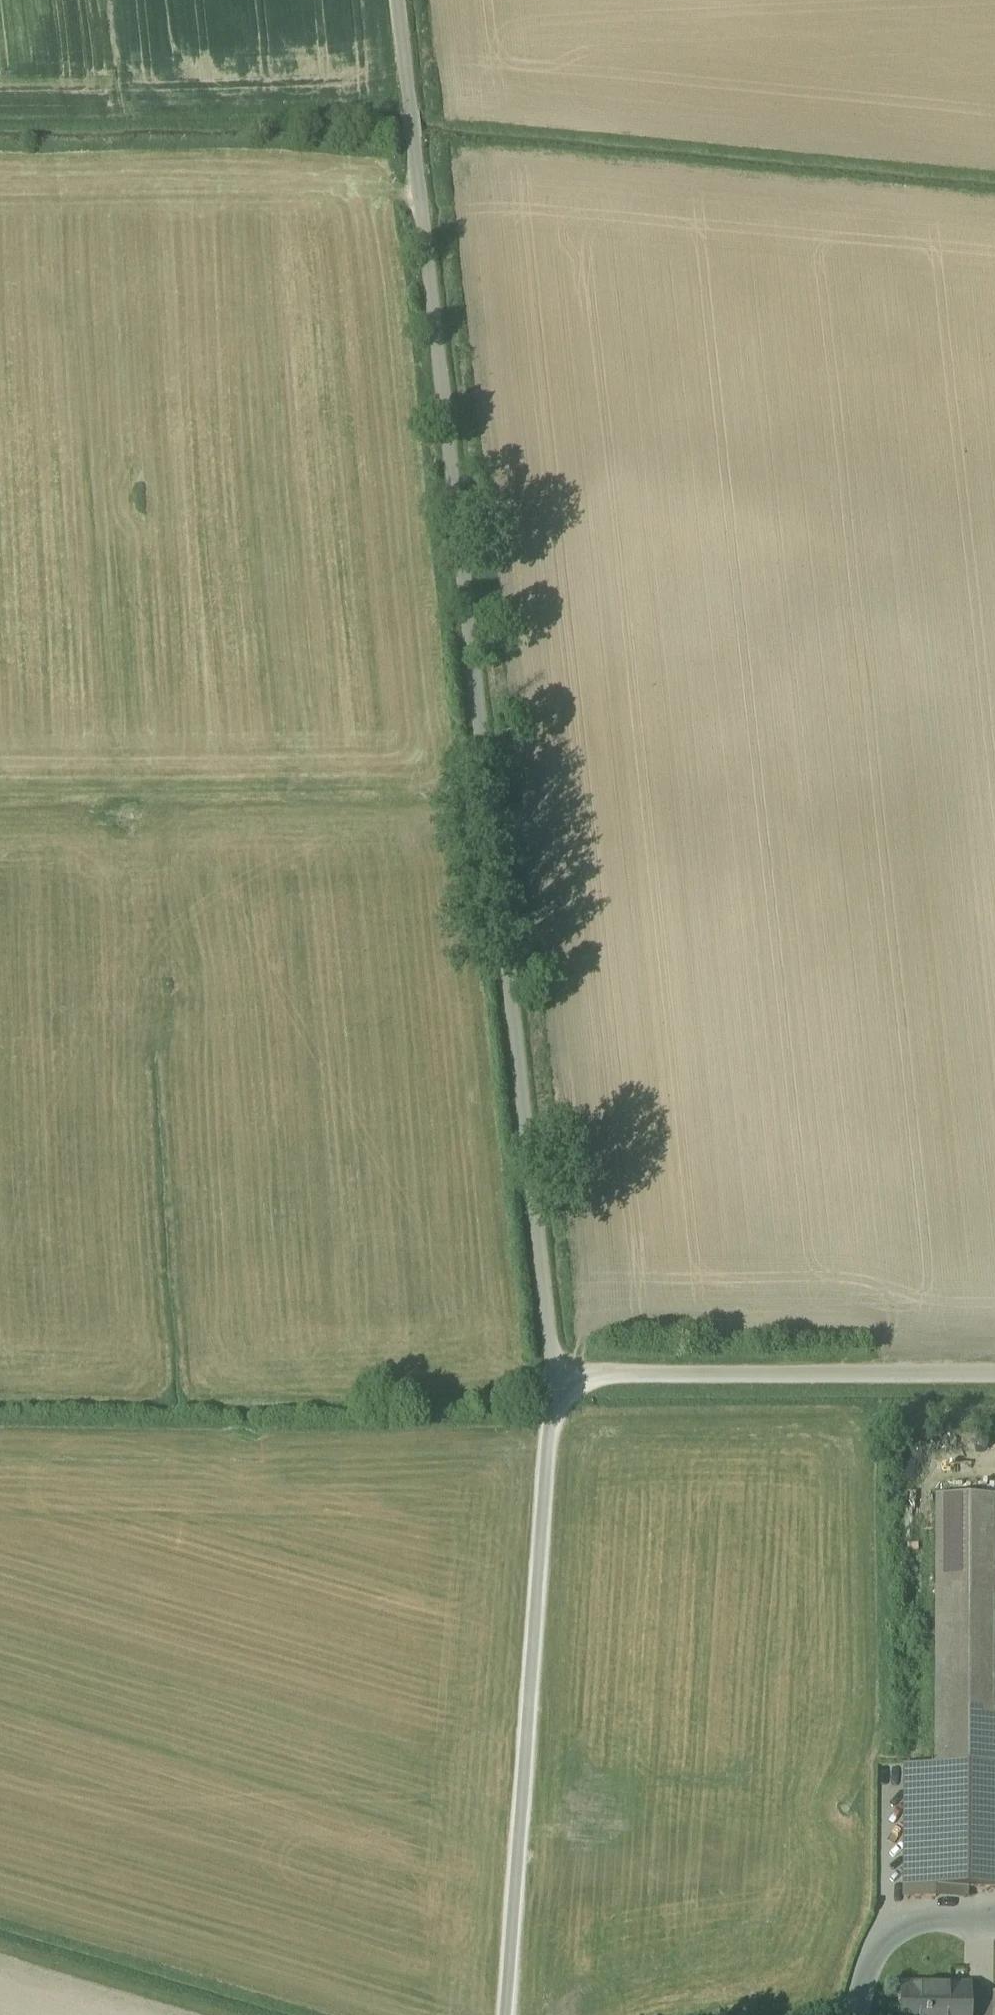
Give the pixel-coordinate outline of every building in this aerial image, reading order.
[(924,1502),(926,1769),(896,1770),(897,1903),(958,1902),(958,1893),(994,1893),(994,1501),(924,1502)] [(882,1988),(882,2014),(962,2014),(963,1989),(882,1988)]
